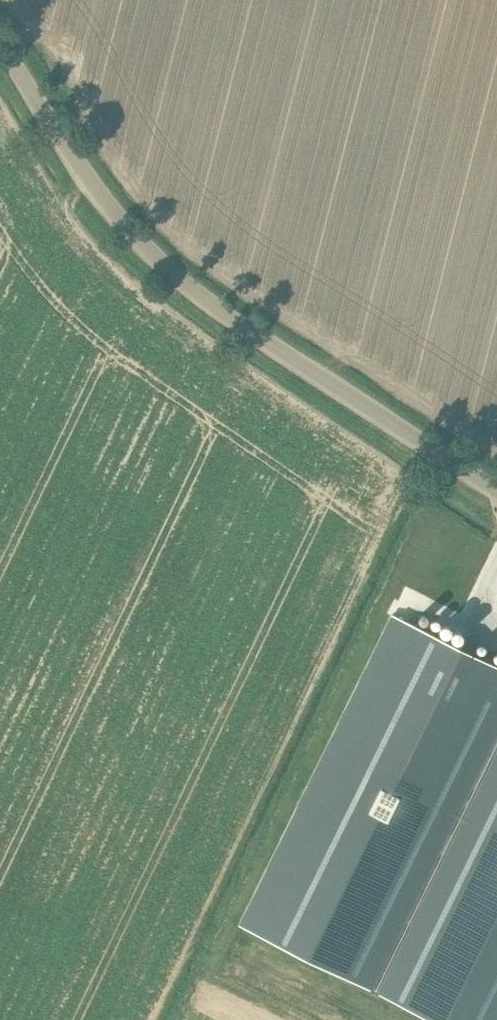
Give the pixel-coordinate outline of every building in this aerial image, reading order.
[(240,924),(434,1019),(496,1019),(496,667),(391,615),(378,641),(306,790),(240,924)]
